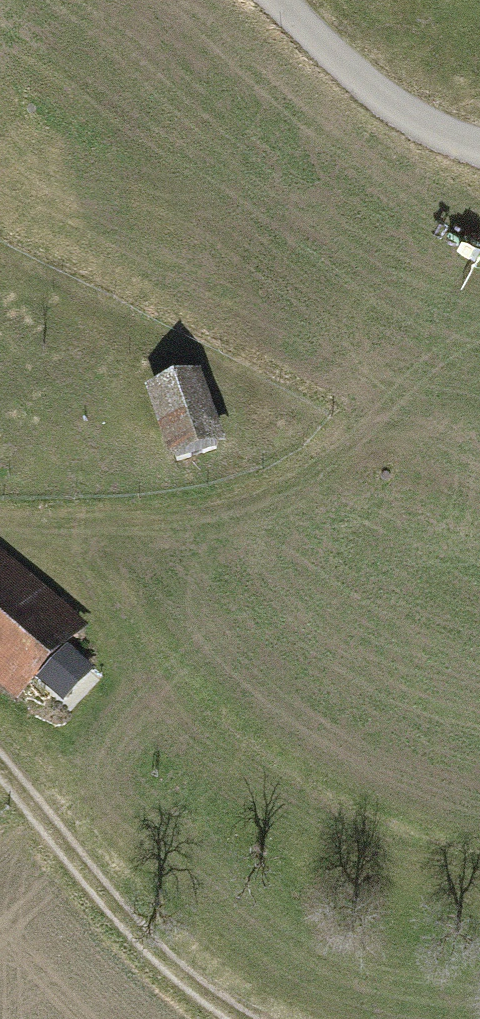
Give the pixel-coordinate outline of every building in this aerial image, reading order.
[(150,392),(175,464),(228,446),(203,374),(150,392)] [(18,701),(84,624),(0,553),(0,686),(18,701)]
